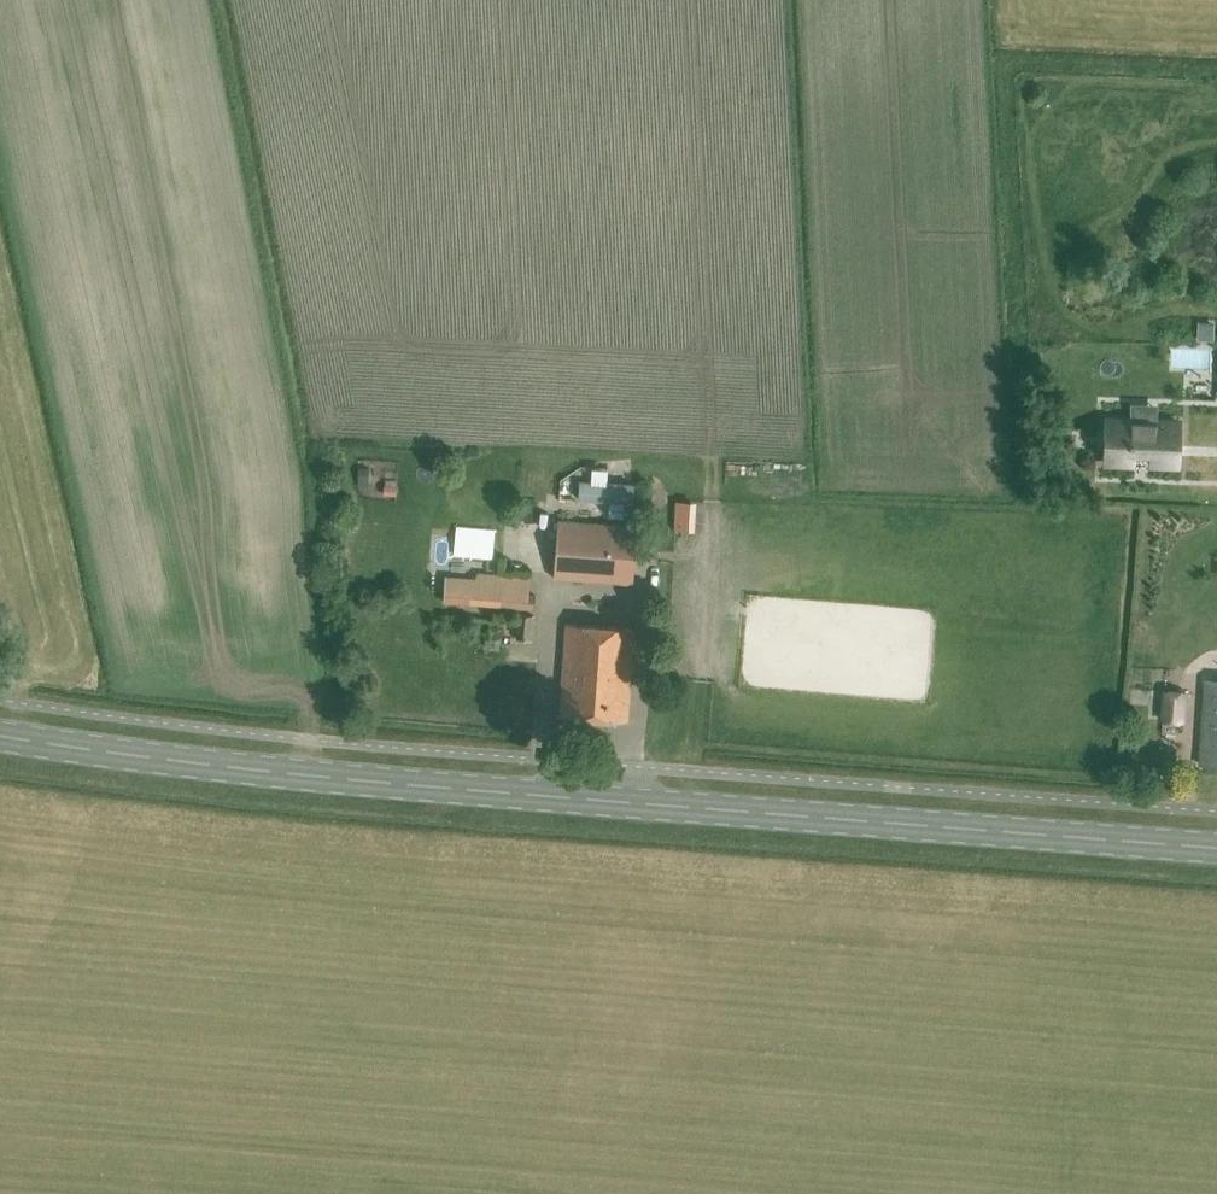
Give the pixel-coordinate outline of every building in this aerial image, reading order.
[(1180,423),(1107,420),(1105,463),(1133,464),(1133,460),(1152,461),(1152,465),(1178,466),(1180,423)] [(633,583),(637,524),(558,518),(554,578),(633,583)] [(490,552),(490,571),(504,571),(503,552),(490,552)] [(445,572),(443,605),(535,610),(536,595),(527,595),(528,577),(445,572)] [(634,629),(567,624),(560,715),(627,720),(634,629)] [(1206,679),(1201,765),(1216,766),(1216,680),(1206,679)]
